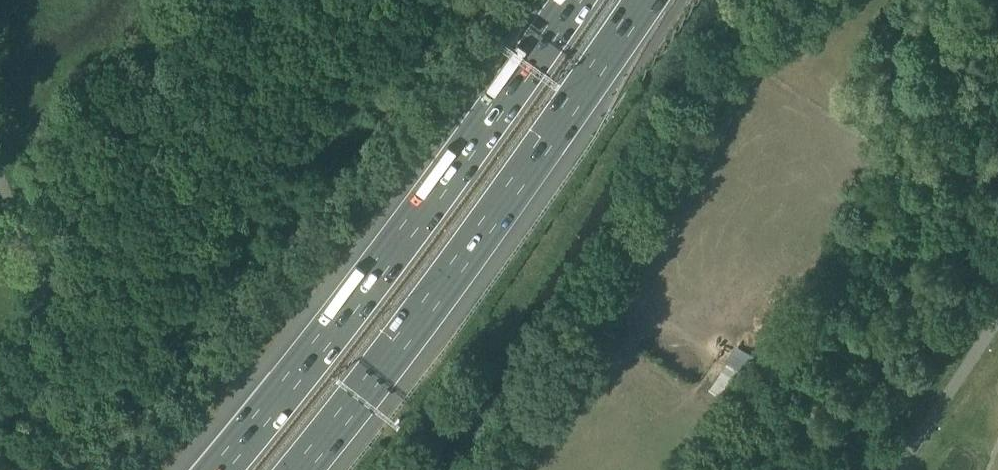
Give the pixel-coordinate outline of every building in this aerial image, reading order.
[(715,389),(732,401),(752,372),(735,360),(715,389)]
